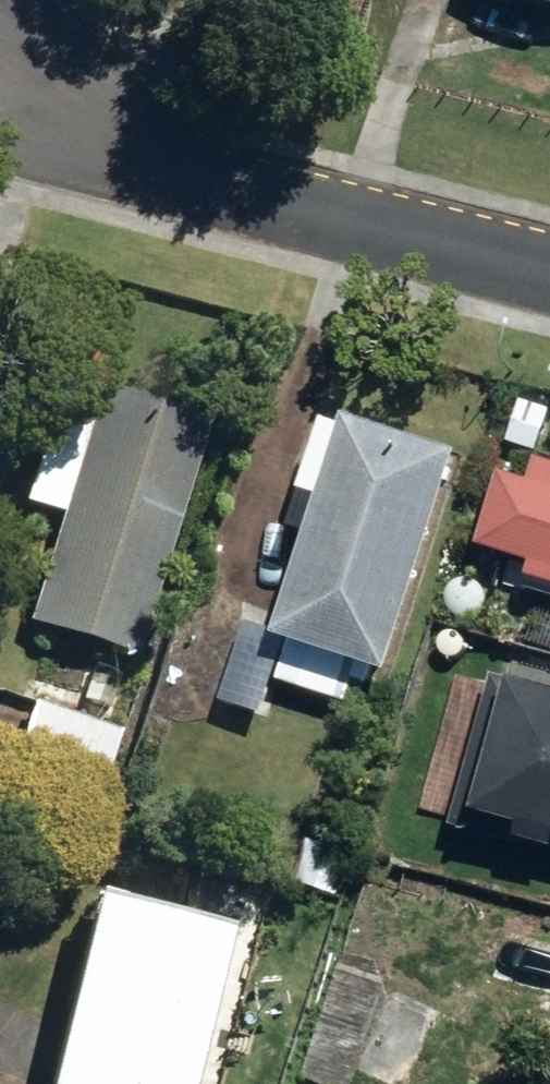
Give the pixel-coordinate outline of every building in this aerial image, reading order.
[(549,10),(549,0),(518,0),(549,10)] [(24,618),(131,652),(202,421),(56,375),(19,495),(58,509),(24,618)] [(504,438),(532,448),(546,404),(517,396),(504,438)] [(274,676),(354,701),(366,663),(381,668),(450,448),(337,412),(334,423),(318,418),(294,489),(312,494),(269,632),(287,637),(274,676)] [(530,456),(524,478),(494,470),(472,544),(524,559),(519,572),(549,581),(549,462),(530,456)] [(549,829),(549,684),(504,671),(466,804),(549,829)] [(5,766),(82,792),(103,726),(25,701),(5,766)] [(211,920),(82,889),(34,1083),(170,1083),(211,920)] [(387,1000),(353,1074),(374,1083),(409,1083),(438,1024),(387,1000)]
